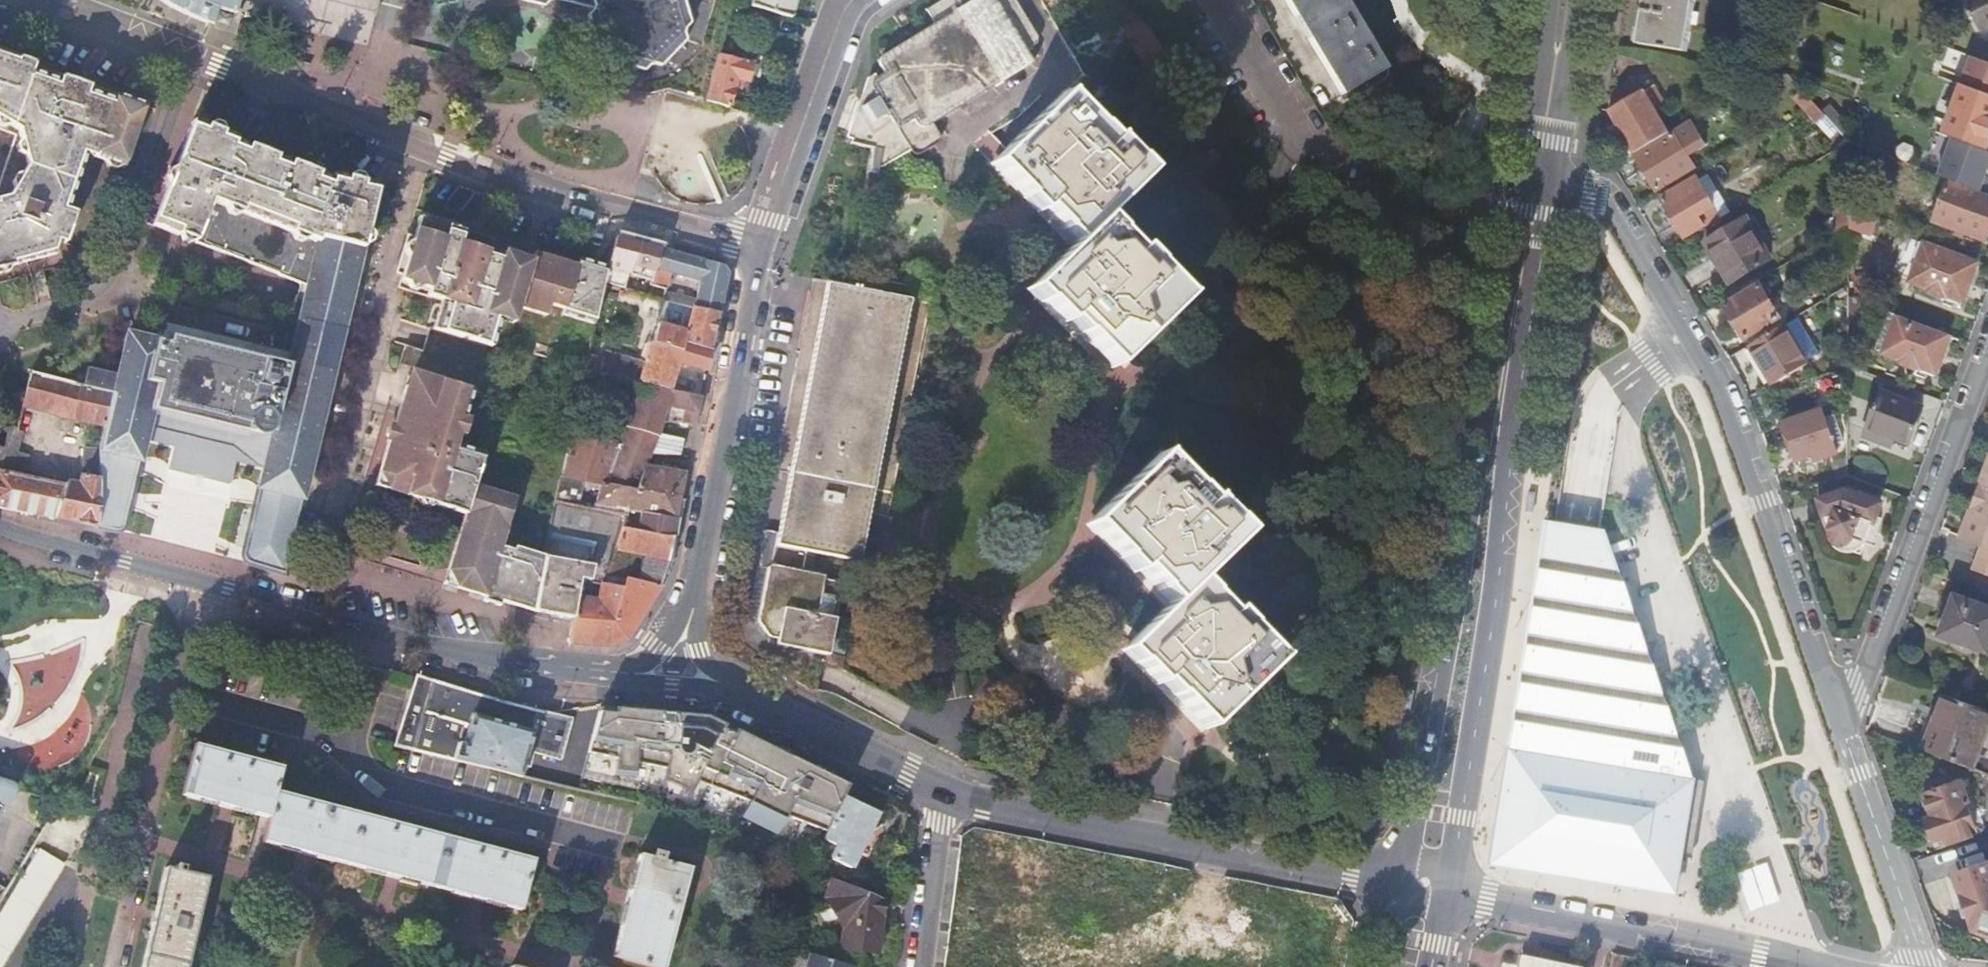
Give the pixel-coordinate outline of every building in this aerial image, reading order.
[(149,7),(167,14),(210,26),(214,10),(233,14),(235,8),(237,0),(137,0),(149,7)] [(594,10),(587,17),(597,51),(607,54),(609,64),(644,72),(652,65),(663,68),(687,42),(684,31),(690,24),(683,0),(553,0),(594,10)] [(748,5),(790,16),(794,0),(750,0),(748,5)] [(848,146),(869,152),(866,175),(874,175),(879,159),(888,161),(907,149),(913,156),(917,157),(938,144),(940,138),(932,125),(1033,63),(1026,52),(1037,44),(1038,42),(1038,39),(1014,0),(942,0),(925,11),(934,25),(881,57),(877,64),(884,75),(872,82),(870,86),(872,91),(863,96),(850,133),(853,138),(850,140),(848,146)] [(1146,73),(1161,65),(1137,21),(1141,19),(1130,0),(1102,0),(1146,73)] [(1342,98),(1384,72),(1364,37),(1342,0),(1283,0),(1342,98)] [(1639,46),(1687,54),(1695,0),(1647,0),(1639,46)] [(1981,32),(1987,29),(1987,0),(1965,0),(1971,13),(1969,15),(1971,18),(1974,18),(1981,32)] [(229,31),(233,14),(214,10),(210,26),(229,31)] [(32,69),(33,64),(0,54),(0,131),(2,132),(8,130),(15,135),(17,144),(14,150),(15,157),(21,160),(24,170),(19,179),(12,181),(8,188),(10,194),(6,200),(0,202),(0,271),(30,264),(43,261),(57,258),(61,246),(65,246),(76,216),(66,212),(85,158),(104,164),(108,170),(113,172),(119,169),(122,170),(143,107),(114,97),(113,102),(85,93),(87,88),(59,78),(57,83),(30,74),(32,69)] [(752,67),(716,57),(705,102),(728,109),(736,80),(747,83),(752,67)] [(1962,87),(1987,97),(1987,62),(1972,57),(1962,87)] [(59,78),(32,69),(30,74),(57,83),(59,78)] [(1654,112),(1643,93),(1634,78),(1612,92),(1609,113),(1610,115),(1632,152),(1634,154),(1668,134),(1654,112)] [(1945,133),(1987,148),(1987,97),(1962,87),(1945,133)] [(114,97),(87,88),(85,93),(113,102),(114,97)] [(1648,90),(1643,93),(1654,112),(1660,108),(1648,90)] [(1805,110),(1814,105),(1803,93),(1796,100),(1805,110)] [(1065,323),(1110,370),(1181,302),(1135,254),(1132,257),(1098,222),(1144,175),(1111,140),(1108,143),(1062,96),(992,164),(1038,212),(1041,210),(1074,244),(1028,291),(1062,326),(1065,323)] [(1824,115),(1822,113),(1814,105),(1805,110),(1805,111),(1817,122),(1824,115)] [(1830,106),(1822,113),(1824,115),(1833,126),(1841,118),(1830,106)] [(1619,160),(1632,152),(1610,115),(1605,136),(1619,160)] [(1824,115),(1817,122),(1841,148),(1849,143),(1844,138),(1833,126),(1824,115)] [(1851,131),(1841,118),(1833,126),(1844,138),(1851,131)] [(151,227),(306,289),(318,241),(361,251),(382,186),(367,183),(368,178),(352,174),(350,179),(336,176),(335,180),(320,175),(321,169),(294,158),(292,164),(277,158),(279,152),(251,141),(249,147),(235,141),(237,137),(223,132),(225,127),(208,121),(207,125),(194,120),(173,169),(168,168),(162,183),(167,185),(151,227)] [(1644,172),(1656,191),(1694,169),(1673,135),(1635,157),(1637,159),(1632,162),(1640,175),(1644,172)] [(1984,194),(1987,184),(1987,177),(1985,176),(1987,169),(1987,152),(1953,139),(1939,177),(1949,181),(1984,194)] [(1708,176),(1697,182),(1721,220),(1731,214),(1708,176)] [(1694,177),(1660,197),(1663,202),(1697,182),(1694,177)] [(1949,181),(1934,221),(1985,241),(1987,231),(1987,195),(1984,194),(1949,181)] [(1721,220),(1697,182),(1663,202),(1686,241),(1721,220)] [(1850,206),(1849,229),(1849,230),(1870,236),(1873,228),(1858,223),(1862,211),(1850,206)] [(516,306),(530,257),(500,248),(498,256),(485,253),(486,248),(458,239),(461,228),(414,214),(395,279),(424,287),(422,294),(439,299),(430,328),(455,335),(490,346),(498,318),(511,322),(516,306)] [(1746,219),(1706,243),(1730,284),(1771,260),(1746,219)] [(458,239),(486,248),(489,236),(461,228),(458,239)] [(661,250),(619,238),(605,287),(618,291),(617,295),(638,301),(640,296),(647,298),(651,283),(661,250)] [(139,462),(147,431),(231,448),(240,455),(240,457),(239,459),(240,462),(242,464),(246,466),(249,466),(251,466),(253,464),(263,471),(243,553),(243,557),(245,560),(250,563),(285,573),(306,481),(361,251),(318,241),(306,289),(291,354),(288,366),(168,338),(166,345),(152,341),(126,335),(117,374),(87,368),(84,385),(113,392),(105,426),(101,443),(99,453),(101,504),(98,527),(117,530),(125,526),(139,462)] [(1976,265),(1925,246),(1913,278),(1946,289),(1943,299),(1952,303),(1954,298),(1963,301),(1976,265)] [(722,267),(661,250),(651,283),(667,287),(671,274),(699,282),(693,308),(717,314),(725,274),(722,267)] [(530,257),(516,306),(547,315),(550,304),(564,308),(562,315),(592,323),(609,266),(575,256),(573,263),(532,251),(530,257)] [(789,471),(774,544),(857,560),(866,513),(885,517),(930,292),(858,277),(856,286),(814,278),(776,468),(789,471)] [(1759,286),(1726,306),(1746,340),(1780,320),(1759,286)] [(1855,320),(1861,304),(1850,300),(1849,318),(1855,320)] [(711,340),(717,314),(693,308),(691,308),(686,327),(659,320),(652,344),(680,352),(683,344),(709,352),(711,340)] [(1898,317),(1889,314),(1876,351),(1885,353),(1898,317)] [(1935,377),(1949,336),(1898,317),(1885,353),(1918,365),(1915,375),(1924,378),(1926,374),(1935,377)] [(157,323),(152,341),(166,345),(168,338),(288,366),(291,354),(157,323)] [(1785,326),(1750,346),(1774,384),(1807,363),(1785,326)] [(627,384),(668,393),(676,367),(678,367),(679,364),(705,372),(709,352),(683,344),(680,352),(652,344),(651,343),(645,362),(621,356),(620,363),(615,382),(627,384)] [(620,363),(588,356),(584,375),(600,378),(615,382),(620,363)] [(30,372),(22,405),(105,426),(113,392),(84,385),(30,372)] [(464,514),(447,569),(450,577),(455,587),(484,596),(532,610),(542,558),(513,549),(512,552),(499,547),(510,512),(510,511),(502,496),(473,486),(482,457),(455,448),(458,437),(464,438),(469,422),(463,420),(472,391),(414,374),(410,386),(406,385),(394,426),(389,441),(380,472),(388,489),(419,499),(421,505),(427,506),(433,504),(464,514)] [(584,375),(580,391),(587,393),(588,387),(598,389),(600,378),(584,375)] [(668,393),(627,384),(626,389),(636,392),(619,443),(586,434),(571,429),(560,477),(570,480),(599,485),(680,501),(685,475),(647,469),(661,426),(679,422),(695,426),(700,399),(668,393)] [(1883,393),(1869,428),(1895,437),(1909,443),(1923,408),(1883,393)] [(592,409),(577,405),(571,429),(586,434),(592,409)] [(1833,441),(1825,420),(1821,411),(1786,425),(1798,461),(1813,456),(1819,454),(1821,460),(1837,453),(1833,441)] [(1835,416),(1825,420),(1833,441),(1841,438),(1835,416)] [(1892,447),(1895,437),(1869,428),(1866,437),(1892,447)] [(99,453),(101,443),(94,442),(93,449),(82,448),(80,473),(77,486),(65,483),(64,485),(54,518),(98,527),(101,504),(99,453)] [(1160,683),(1205,730),(1276,662),(1232,616),(1228,619),(1195,583),(1242,539),(1209,504),(1206,507),(1159,458),(1089,527),(1135,576),(1138,574),(1171,609),(1125,652),(1157,686),(1160,683)] [(1833,467),(1837,480),(1848,477),(1848,459),(1836,462),(1833,467)] [(1981,485),(1971,512),(1960,542),(1982,550),(1974,571),(1984,575),(1987,577),(1987,467),(1981,485)] [(54,518),(64,485),(0,471),(0,508),(54,518)] [(388,489),(380,472),(376,485),(388,489)] [(570,480),(560,477),(554,503),(578,508),(580,496),(567,493),(570,480)] [(593,511),(624,517),(626,517),(628,511),(641,514),(638,533),(673,539),(680,501),(599,485),(593,511)] [(1848,490),(1817,501),(1832,544),(1834,547),(1838,549),(1839,549),(1840,549),(1842,549),(1843,549),(1844,549),(1846,548),(1850,545),(1853,542),(1853,540),(1865,544),(1881,501),(1848,490)] [(514,500),(502,496),(510,511),(514,500)] [(554,503),(547,533),(615,548),(621,529),(623,522),(624,517),(593,511),(578,508),(554,503)] [(1544,518),(1488,862),(1676,895),(1695,776),(1605,527),(1578,523),(1544,518)] [(623,522),(621,529),(629,531),(630,524),(623,522)] [(673,539),(638,533),(629,531),(621,529),(615,548),(607,566),(605,574),(622,578),(623,572),(628,553),(644,556),(641,568),(638,581),(659,586),(662,576),(669,560),(673,539)] [(581,580),(589,582),(592,569),(542,558),(532,610),(573,619),(581,580)] [(842,579),(769,565),(757,622),(769,637),(777,639),(776,644),(827,654),(825,666),(838,668),(848,620),(835,617),(842,579)] [(442,584),(455,587),(450,577),(447,569),(442,584)] [(659,587),(659,586),(638,581),(622,578),(620,588),(589,582),(581,580),(573,619),(570,642),(610,645),(625,640),(644,610),(659,587)] [(1950,595),(1943,613),(1950,615),(1943,635),(1987,652),(1987,608),(1950,595)] [(571,720),(416,677),(397,743),(460,761),(521,778),(524,765),(530,767),(534,752),(560,759),(571,720)] [(1972,771),(1987,729),(1987,711),(1945,695),(1936,721),(1933,721),(1933,723),(1937,725),(1927,754),(1972,771)] [(616,708),(598,708),(581,777),(607,782),(660,788),(757,834),(812,858),(846,787),(791,759),(705,717),(669,714),(616,708)] [(268,818),(261,842),(521,911),(535,860),(273,791),(280,767),(193,744),(179,794),(268,818)] [(1925,827),(1929,837),(1930,837),(1930,838),(1930,839),(1931,839),(1931,840),(1933,840),(1934,842),(1945,838),(1948,845),(1972,837),(1970,829),(1974,828),(1976,827),(1970,806),(1971,804),(1963,782),(1924,795),(1932,818),(1926,820),(1927,823),(1925,823),(1925,824),(1925,825),(1925,826),(1925,827)] [(2,810),(13,791),(0,787),(0,809),(2,810)] [(843,798),(820,846),(836,854),(832,862),(851,871),(877,815),(843,798)] [(983,836),(979,883),(1019,886),(1024,840),(983,836)] [(63,866),(38,852),(0,915),(0,966),(1,966),(63,866)] [(639,855),(611,956),(648,966),(663,966),(690,868),(661,861),(662,856),(654,854),(653,858),(639,855)] [(1959,873),(1963,884),(1955,887),(1975,932),(1987,937),(1987,863),(1959,873)] [(206,880),(181,875),(182,869),(174,867),(173,872),(164,870),(154,914),(152,913),(149,926),(152,927),(142,966),(186,966),(206,880)] [(5,894),(10,885),(0,879),(0,890),(5,894)] [(883,903),(832,882),(825,900),(843,931),(840,950),(876,954),(883,903)] [(1213,952),(1203,950),(1210,916),(1187,911),(1175,966),(1210,966),(1213,952)] [(807,955),(804,966),(847,966),(807,955)] [(1612,955),(1609,966),(1620,966),(1622,957),(1612,955)] [(1519,957),(1517,966),(1564,966),(1519,957)]
